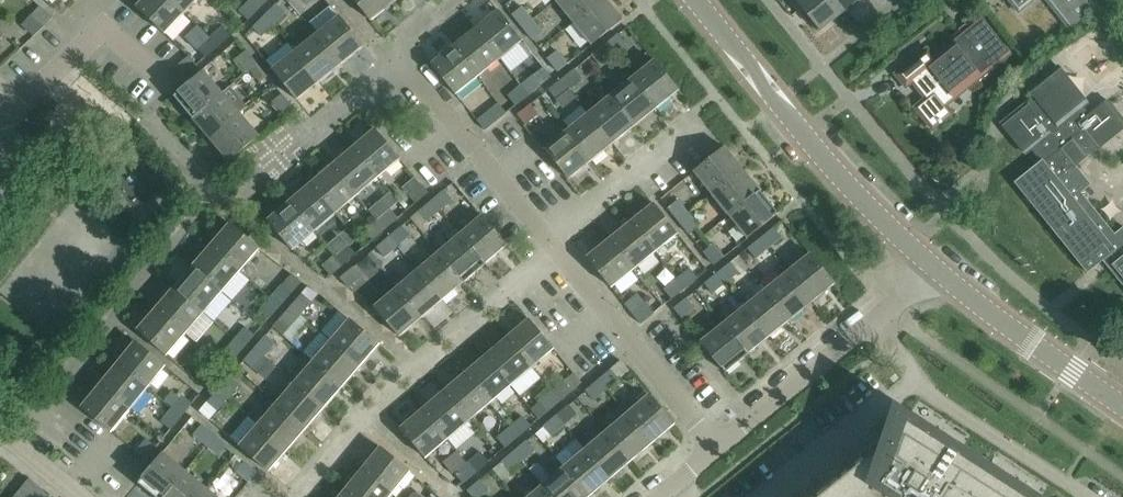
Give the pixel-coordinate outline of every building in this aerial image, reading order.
[(170,0),(143,0),(136,7),(165,34),(184,13),(170,0)] [(184,13),(196,0),(170,0),(184,13)] [(252,0),(249,0),(238,11),(248,21),(260,8),(252,0)] [(260,8),(268,0),(252,0),(260,8)] [(370,20),(393,2),(391,0),(354,0),(370,20)] [(556,0),(573,22),(601,0),(556,0)] [(605,0),(601,0),(573,22),(591,45),(621,20),(605,0)] [(832,0),(797,0),(796,1),(819,31),(842,12),(832,0)] [(842,12),(857,0),(832,0),(842,12)] [(1018,13),(1034,0),(1007,0),(1018,13)] [(1068,29),(1097,6),(1092,0),(1045,0),(1068,29)] [(273,24),(273,25),(285,13),(276,3),(252,28),(264,16),(273,24)] [(44,27),(52,18),(40,6),(31,16),(44,27)] [(522,27),(532,19),(522,6),(511,14),(522,27)] [(522,41),(498,11),(475,29),(499,59),(522,41)] [(261,37),(273,25),(273,24),(264,16),(252,28),(261,37)] [(339,16),(317,34),(341,64),(363,46),(339,16)] [(917,111),(932,129),(951,114),(944,106),(1009,54),(979,16),(932,54),(927,48),(894,74),(905,88),(912,83),(927,102),(917,111)] [(543,33),(532,19),(522,27),(533,41),(543,33)] [(209,37),(219,47),(231,36),(222,26),(209,37)] [(499,59),(475,29),(453,46),(478,76),(499,59)] [(317,34),(295,52),(319,82),(341,64),(317,34)] [(604,45),(612,56),(626,45),(617,34),(604,45)] [(219,47),(209,37),(196,48),(205,59),(219,47)] [(612,56),(604,45),(591,55),(599,66),(612,56)] [(478,76),(453,46),(431,64),(455,94),(478,76)] [(246,72),(257,63),(246,50),(236,58),(246,72)] [(557,50),(546,58),(557,72),(568,64),(557,50)] [(319,82),(295,52),(272,70),(297,100),(319,82)] [(194,66),(187,58),(176,67),(183,76),(194,66)] [(654,60),(631,79),(656,109),(678,91),(654,60)] [(1000,123),(1025,154),(1031,149),(1040,161),(1014,182),(1015,185),(1017,184),(1080,262),(1078,263),(1087,273),(1106,257),(1122,278),(1122,227),(1114,234),(1080,193),(1090,185),(1075,165),(1095,149),(1096,150),(1122,128),(1122,120),(1107,100),(1093,111),(1057,66),(1027,90),(1033,97),(1000,123)] [(534,74),(520,85),(529,96),(551,77),(543,67),(534,74)] [(561,79),(569,90),(583,79),(574,68),(561,79)] [(203,71),(200,73),(173,96),(192,118),(221,93),(203,71)] [(569,90),(561,79),(548,90),(556,100),(569,90)] [(631,79),(610,96),(634,126),(656,109),(631,79)] [(529,96),(520,85),(507,95),(516,106),(529,96)] [(266,91),(246,97),(254,121),(265,118),(261,105),(269,102),(266,91)] [(239,114),(221,93),(192,118),(210,139),(239,114)] [(282,115),(291,107),(281,94),(271,102),(282,115)] [(610,96),(588,113),(613,143),(634,126),(610,96)] [(498,103),(477,121),(484,130),(506,113),(498,103)] [(530,104),(517,115),(525,125),(538,114),(530,104)] [(588,113),(567,131),(591,161),(613,143),(588,113)] [(258,136),(239,114),(210,139),(228,161),(258,136)] [(399,159),(374,129),(352,148),(377,178),(399,159)] [(591,161),(567,131),(544,149),(569,179),(591,161)] [(742,169),(724,147),(694,172),(711,194),(742,169)] [(377,178),(352,148),(331,166),(356,196),(377,178)] [(423,156),(414,162),(428,182),(437,176),(423,156)] [(356,196),(331,166),(310,184),(335,213),(356,196)] [(759,192),(742,169),(711,194),(729,216),(759,192)] [(428,192),(420,183),(407,194),(415,203),(428,192)] [(335,213),(310,184),(289,202),(314,231),(335,213)] [(444,190),(433,199),(431,201),(439,210),(452,200),(444,190)] [(777,214),(759,192),(729,216),(747,238),(777,214)] [(677,221),(688,213),(677,200),(667,208),(677,221)] [(368,210),(376,219),(385,230),(398,219),(389,208),(387,210),(379,201),(368,210)] [(439,210),(431,201),(418,212),(426,221),(439,210)] [(289,202),(267,220),(292,250),(314,231),(289,202)] [(653,204),(631,222),(655,252),(677,234),(653,204)] [(688,213),(677,221),(688,235),(698,226),(688,213)] [(481,216),(460,234),(485,264),(506,246),(481,216)] [(385,230),(376,219),(363,230),(372,240),(385,230)] [(655,252),(631,222),(609,239),(633,270),(655,252)] [(229,224),(211,245),(240,271),(258,249),(229,224)] [(389,237),(397,247),(410,236),(402,226),(389,237)] [(760,237),(769,248),(782,238),(773,227),(760,237)] [(485,264),(460,234),(439,252),(464,282),(485,264)] [(397,247),(389,237),(376,248),(384,258),(389,254),(393,259),(402,252),(397,247)] [(769,248),(760,237),(746,248),(755,259),(769,248)] [(633,270),(609,239),(587,257),(611,287),(633,270)] [(347,244),(334,255),(343,265),(356,254),(347,244)] [(713,265),(723,257),(713,244),(702,252),(713,265)] [(211,245),(192,266),(222,292),(240,271),(211,245)] [(439,252),(417,270),(442,300),(464,282),(439,252)] [(834,284),(810,254),(788,272),(812,302),(834,284)] [(343,265),(334,255),(321,266),(330,276),(343,265)] [(717,273),(725,283),(747,266),(739,255),(717,273)] [(192,266),(174,288),(203,313),(222,292),(192,266)] [(353,267),(340,278),(348,288),(361,277),(353,267)] [(677,278),(685,289),(698,278),(690,268),(677,278)] [(417,270),(396,288),(421,318),(442,300),(417,270)] [(812,302),(788,272),(766,289),(790,319),(812,302)] [(725,283),(717,273),(703,283),(712,294),(714,292),(719,298),(724,299),(732,292),(725,283)] [(290,274),(270,297),(281,306),(301,283),(290,274)] [(685,289),(677,278),(663,289),(671,299),(685,289)] [(757,296),(744,307),(768,337),(790,319),(766,289),(761,283),(752,290),(757,296)] [(174,288),(156,309),(185,334),(203,313),(174,288)] [(421,318),(396,288),(374,307),(399,337),(421,318)] [(290,306),(300,315),(311,302),(301,294),(290,306)] [(281,306),(270,297),(258,311),(268,320),(281,306)] [(686,298),(673,309),(681,318),(694,307),(686,298)] [(640,324),(653,313),(646,304),(633,314),(640,324)] [(300,315),(290,306),(272,327),(283,336),(293,323),(299,328),(307,320),(300,315)] [(744,307),(722,325),(746,355),(768,337),(744,307)] [(185,334),(156,309),(137,330),(166,355),(185,334)] [(379,345),(349,319),(330,341),(360,366),(379,345)] [(553,349),(528,319),(506,338),(531,368),(553,349)] [(722,325),(700,342),(725,372),(746,355),(722,325)] [(245,326),(233,339),(244,348),(255,335),(245,326)] [(265,335),(254,348),(264,357),(275,344),(265,335)] [(531,368),(506,338),(485,356),(510,386),(531,368)] [(244,348),(233,339),(222,352),(233,361),(244,348)] [(360,366),(330,341),(312,362),(342,387),(360,366)] [(135,342),(117,363),(147,388),(165,366),(135,342)] [(264,357),(254,348),(242,360),(253,370),(264,357)] [(510,386),(485,356),(464,374),(489,403),(510,386)] [(342,387),(312,362),(294,383),(324,408),(342,387)] [(147,388),(117,363),(99,385),(129,410),(147,388)] [(218,378),(208,369),(196,381),(207,391),(218,378)] [(619,378),(611,369),(598,380),(606,389),(619,378)] [(464,374),(443,392),(468,421),(489,403),(464,374)] [(217,390),(227,399),(239,386),(229,377),(217,390)] [(598,380),(587,389),(585,391),(593,400),(606,389),(598,380)] [(551,391),(560,402),(572,391),(563,381),(551,391)] [(324,408),(294,383),(276,404),(305,429),(324,408)] [(129,410),(99,385),(81,408),(111,432),(129,410)] [(227,399),(217,390),(207,402),(217,411),(227,399)] [(163,402),(170,409),(181,418),(192,404),(182,395),(178,395),(177,396),(171,391),(163,402)] [(560,402),(551,391),(530,409),(539,420),(560,402)] [(468,421),(443,392),(422,410),(447,439),(468,421)] [(648,395),(627,413),(652,443),(673,425),(648,395)] [(276,404),(258,425),(287,450),(305,429),(276,404)] [(568,404),(555,415),(564,426),(577,415),(568,404)] [(181,418),(170,409),(160,421),(171,430),(181,418)] [(422,410),(400,428),(425,458),(447,439),(422,410)] [(898,411),(887,445),(890,447),(885,454),(880,447),(841,479),(831,488),(819,496),(1032,496),(898,411)] [(627,413),(606,431),(631,461),(652,443),(627,413)] [(564,426),(555,415),(542,426),(551,437),(564,426)] [(207,446),(215,436),(192,416),(183,426),(207,446)] [(509,427),(518,437),(531,427),(522,416),(509,427)] [(287,450),(258,425),(239,446),(268,472),(287,450)] [(518,437),(509,427),(497,438),(505,448),(518,437)] [(606,431),(585,450),(610,479),(631,461),(606,431)] [(215,436),(207,446),(218,456),(227,446),(215,436)] [(136,452),(145,460),(156,447),(146,439),(136,452)] [(513,451),(522,462),(535,451),(526,440),(513,451)] [(380,447),(362,469),(392,493),(410,472),(380,447)] [(585,450),(563,468),(588,496),(610,479),(585,450)] [(522,462),(513,451),(500,462),(509,472),(522,462)] [(467,463),(476,473),(489,462),(480,452),(467,463)] [(185,471),(162,453),(138,483),(155,496),(163,496),(185,471)] [(249,482),(256,473),(243,462),(235,471),(249,482)] [(476,473),(467,463),(454,473),(463,484),(476,473)] [(542,486),(551,496),(588,496),(563,468),(542,486)] [(344,491),(352,496),(389,496),(392,493),(362,469),(344,491)] [(185,471),(163,496),(200,496),(207,489),(185,471)] [(39,487),(29,479),(14,496),(31,496),(39,487)] [(467,491),(472,496),(479,496),(488,489),(480,480),(467,491)] [(542,486),(529,496),(551,496),(542,486)] [(31,496),(48,496),(49,495),(39,487),(31,496)]
